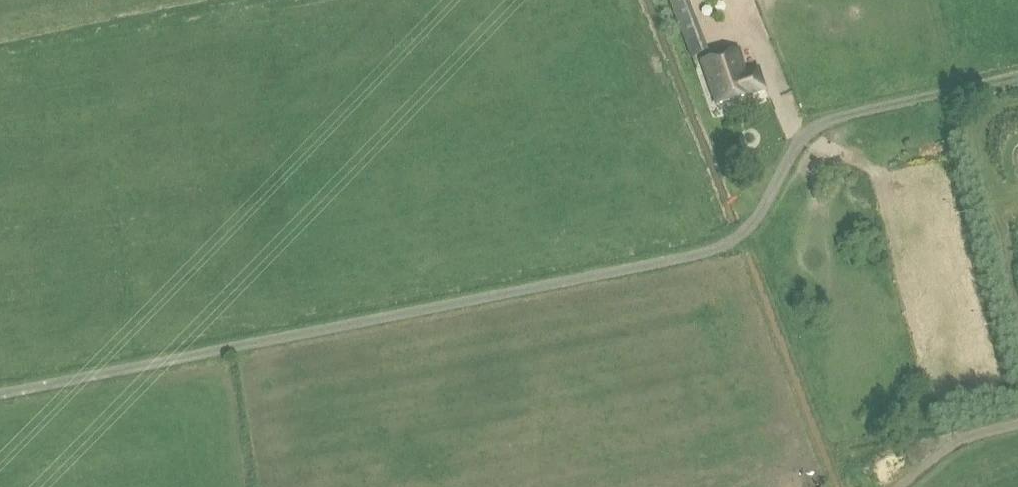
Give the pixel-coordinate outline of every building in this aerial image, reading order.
[(687,0),(669,0),(691,58),(707,52),(687,0)] [(702,60),(715,102),(751,91),(751,92),(764,88),(757,67),(744,71),(737,48),(702,60)]
